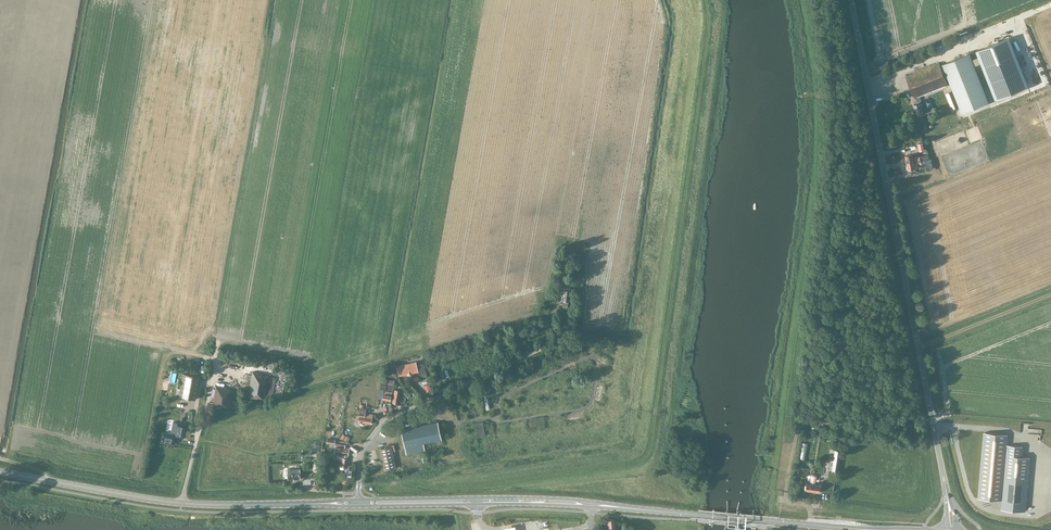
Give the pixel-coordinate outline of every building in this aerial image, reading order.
[(1010,37),(977,50),(996,98),(1029,85),(1010,37)] [(969,53),(943,63),(946,69),(943,70),(945,77),(948,75),(963,112),(988,102),(969,53)] [(920,97),(948,85),(945,77),(943,70),(939,62),(906,75),(915,98),(916,102),(914,103),(919,115),(926,112),(921,100),(920,97)] [(951,91),(946,93),(952,109),(958,107),(951,91)] [(912,154),(905,156),(906,163),(921,160),(920,156),(913,158),(912,154)] [(921,160),(906,163),(908,170),(915,169),(915,166),(921,165),(921,164),(932,162),(931,158),(921,160)] [(570,290),(570,287),(570,283),(568,283),(568,280),(562,279),(561,289),(564,290),(563,301),(562,307),(567,308),(568,301),(569,301),(570,290)] [(415,361),(397,365),(399,375),(418,370),(420,379),(427,377),(424,364),(422,364),(417,365),(415,361)] [(271,399),(275,377),(269,376),(258,374),(259,372),(252,371),(251,375),(245,374),(243,389),(246,389),(245,396),(248,396),(247,397),(264,400),(264,398),(271,399)] [(199,377),(193,376),(182,374),(179,396),(195,400),(199,377)] [(381,378),(379,390),(384,390),(392,392),(393,392),(394,384),(391,383),(391,380),(381,378)] [(231,395),(232,390),(228,389),(228,388),(216,386),(212,405),(228,408),(230,398),(231,395)] [(401,390),(398,390),(394,389),(394,392),(393,392),(392,392),(384,390),(382,399),(390,401),(390,400),(392,401),(392,402),(398,403),(401,390)] [(365,413),(365,411),(366,408),(363,408),(359,407),(359,410),(358,412),(360,412),(358,421),(363,422),(371,423),(372,414),(365,413)] [(186,413),(184,422),(191,423),(192,414),(186,413)] [(441,440),(439,431),(437,422),(401,430),(405,447),(406,454),(425,451),(423,444),(441,440)] [(160,442),(174,445),(176,436),(179,437),(178,438),(182,438),(185,425),(177,424),(175,434),(162,432),(160,442)] [(824,429),(822,440),(831,441),(831,437),(836,438),(838,431),(832,430),(824,429)] [(984,432),(978,498),(1002,500),(1001,509),(1009,510),(1009,509),(1017,509),(1017,511),(1025,511),(1030,457),(1022,457),(1023,446),(1007,445),(1008,435),(984,432)] [(472,433),(462,435),(463,442),(469,441),(468,439),(473,438),(472,433)] [(349,448),(345,447),(345,445),(336,444),(335,445),(333,444),(332,448),(335,449),(333,458),(342,459),(341,467),(346,467),(347,458),(349,448)] [(384,471),(396,468),(391,446),(380,449),(384,471)] [(834,450),(832,470),(838,471),(841,451),(834,450)] [(299,479),(299,469),(288,469),(288,473),(288,479),(299,479)] [(805,490),(812,491),(814,476),(814,474),(811,474),(811,475),(810,477),(809,482),(806,482),(805,490)] [(814,476),(812,491),(819,492),(820,484),(816,483),(817,475),(814,474),(814,476)]
